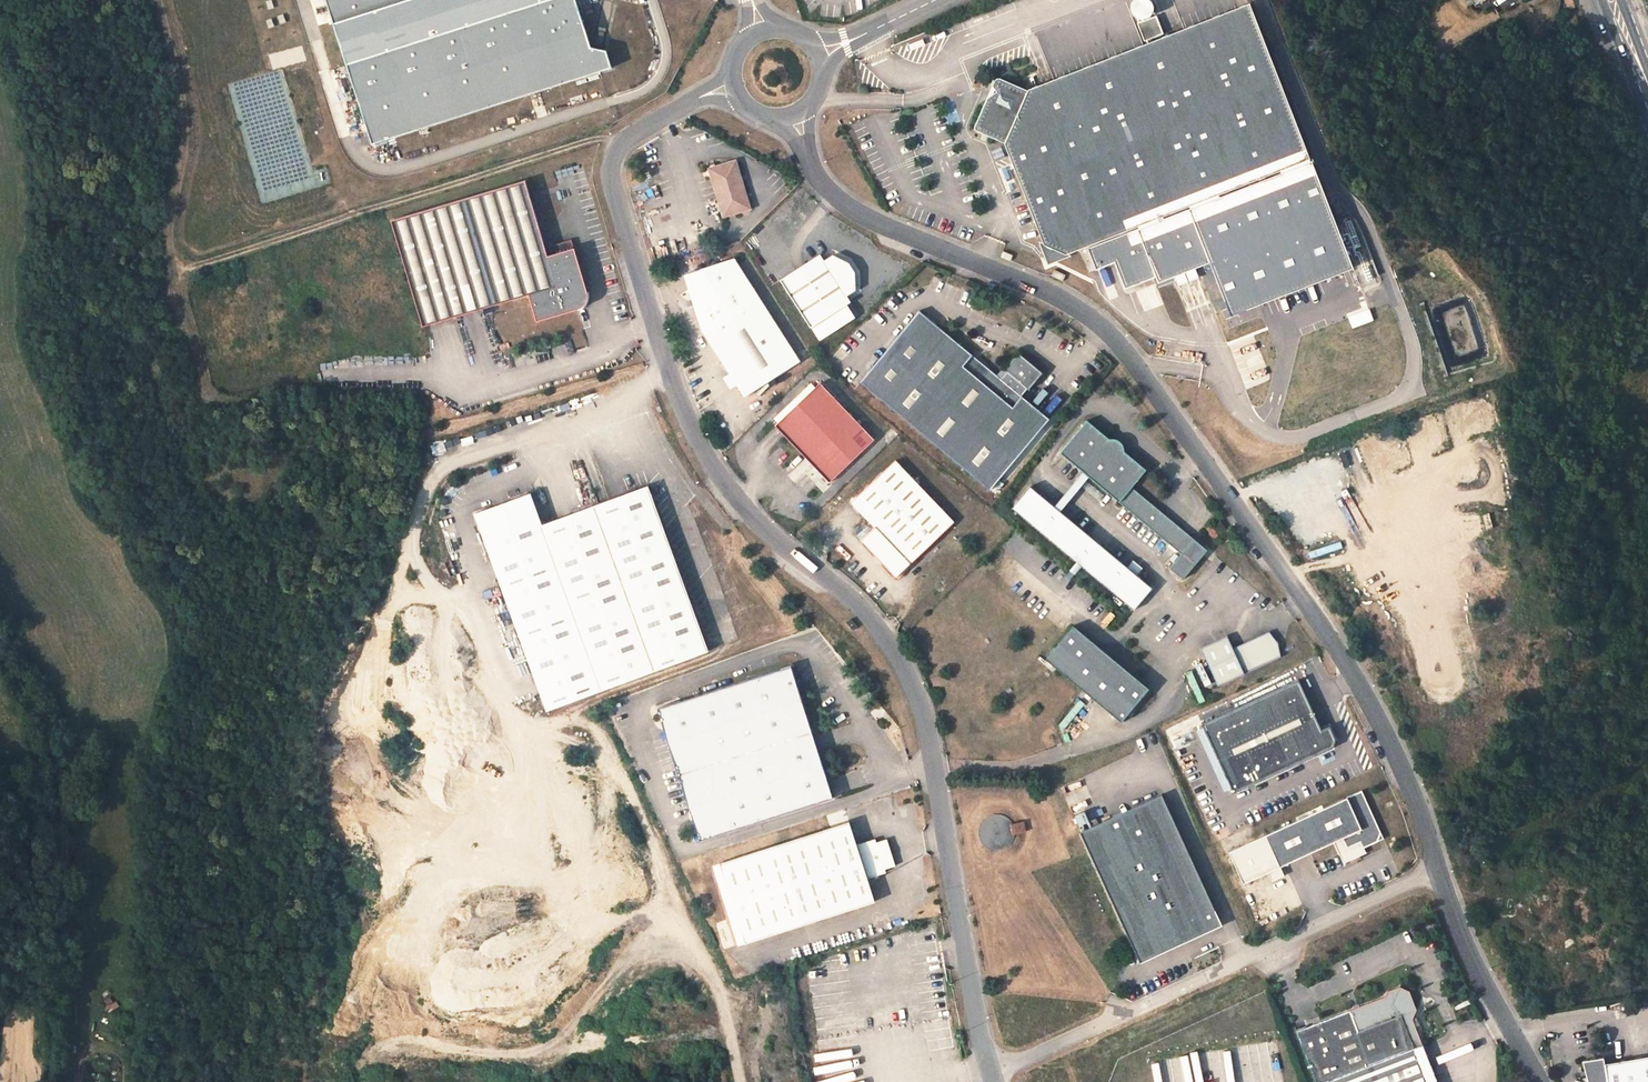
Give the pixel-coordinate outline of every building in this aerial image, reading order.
[(371,144),(611,67),(606,50),(590,46),(575,0),(325,0),(371,144)] [(1522,0),(1496,0),(1501,10),(1522,0)] [(1249,6),(1029,91),(1005,144),(1043,244),(1065,255),(1142,224),(1305,160),(1309,158),(1249,6)] [(997,92),(987,98),(975,124),(975,125),(975,126),(975,127),(975,128),(975,129),(976,130),(977,131),(1005,144),(1029,91),(1001,79),(999,78),(998,78),(996,79),(995,80),(994,82),(992,86),(997,92)] [(785,158),(788,164),(787,165),(788,168),(794,165),(792,162),(791,162),(789,157),(785,158)] [(1305,160),(1142,224),(1143,227),(1086,249),(1095,271),(1114,263),(1124,290),(1155,277),(1158,283),(1175,277),(1184,273),(1185,272),(1194,269),(1209,263),(1230,316),(1352,268),(1310,161),(1306,162),(1305,160)] [(709,170),(723,215),(748,208),(735,162),(709,170)] [(526,181),(391,220),(423,327),(529,296),(537,323),(579,310),(584,307),(587,302),(588,297),(588,293),(572,240),(549,247),(551,257),(548,257),(526,181)] [(1065,255),(1043,244),(1041,245),(1047,263),(1066,257),(1065,255)] [(819,255),(779,280),(810,328),(850,302),(846,296),(855,291),(855,272),(852,273),(847,266),(848,263),(832,255),(823,260),(819,255)] [(801,362),(734,257),(696,275),(701,289),(692,296),(705,336),(745,397),(801,362)] [(1356,269),(1361,289),(1370,287),(1369,286),(1377,284),(1372,265),(1356,269)] [(1194,269),(1185,272),(1188,279),(1197,275),(1194,269)] [(1329,321),(1366,310),(1354,270),(1337,275),(1341,287),(1338,288),(1345,314),(1328,319),(1329,321)] [(1054,271),(1051,277),(1062,282),(1065,276),(1054,271)] [(1184,273),(1175,277),(1177,283),(1186,279),(1184,273)] [(696,275),(686,278),(692,296),(701,289),(696,275)] [(1368,309),(1348,317),(1352,328),(1372,320),(1368,309)] [(920,312),(861,382),(990,490),(1039,430),(1012,408),(1022,396),(1027,389),(1004,369),(997,376),(920,312)] [(1004,369),(1027,389),(1040,374),(1016,354),(1004,369)] [(786,416),(794,425),(783,436),(828,483),(864,449),(858,443),(868,434),(821,384),(786,416)] [(1043,385),(1032,395),(1041,404),(1052,393),(1043,385)] [(1047,407),(1053,413),(1066,399),(1059,394),(1047,407)] [(1022,396),(1012,408),(1039,430),(1049,419),(1022,396)] [(794,425),(786,416),(774,427),(783,436),(794,425)] [(1087,420),(1060,452),(1082,471),(1089,476),(1179,553),(1168,566),(1182,577),(1206,548),(1131,485),(1145,469),(1124,452),(1123,448),(1121,443),(1118,440),(1109,439),(1087,420)] [(874,440),(868,434),(858,443),(864,449),(874,440)] [(895,461),(851,503),(874,529),(861,540),(896,578),(908,567),(953,522),(895,461)] [(587,498),(593,496),(582,469),(576,472),(587,498)] [(1089,476),(1082,471),(1067,488),(1074,494),(1089,476)] [(547,712),(707,651),(647,487),(541,526),(529,495),(474,515),(547,712)] [(1030,487),(1011,508),(1133,609),(1151,587),(1060,511),(1053,506),(1030,487)] [(1074,494),(1067,488),(1053,506),(1060,511),(1074,494)] [(1341,520),(1346,517),(1339,504),(1334,507),(1341,520)] [(1366,504),(1360,507),(1375,534),(1381,531),(1366,504)] [(1219,521),(1215,523),(1219,529),(1221,532),(1226,529),(1224,526),(1223,526),(1219,521)] [(1211,525),(1206,528),(1212,536),(1217,532),(1211,525)] [(910,569),(908,567),(896,578),(899,581),(910,569)] [(1062,617),(1036,649),(1122,720),(1148,688),(1062,617)] [(849,619),(846,622),(850,627),(853,630),(857,626),(855,623),(854,624),(849,619)] [(1227,635),(1200,647),(1218,685),(1280,656),(1278,643),(1269,631),(1232,648),(1227,635)] [(1204,663),(1197,666),(1205,686),(1212,684),(1204,663)] [(790,666),(658,709),(700,839),(833,798),(790,666)] [(1184,674),(1199,704),(1207,700),(1192,670),(1184,674)] [(1298,679),(1201,724),(1233,793),(1332,748),(1335,740),(1329,726),(1320,730),(1298,679)] [(1380,832),(1361,790),(1263,833),(1278,865),(1341,836),(1346,846),(1359,840),(1362,846),(1376,840),(1380,832)] [(1215,912),(1161,794),(1079,832),(1139,962),(1181,944),(1180,941),(1217,924),(1212,913),(1215,912)] [(1088,810),(1078,816),(1083,826),(1094,821),(1088,810)] [(980,825),(979,830),(979,835),(980,839),(983,843),(986,846),(990,848),(995,849),(999,849),(1004,848),(1007,845),(1011,842),(1013,838),(1014,835),(1026,832),(1024,821),(1012,823),(1010,821),(1007,817),(1003,815),(998,814),(994,814),(989,816),(985,818),(982,821),(980,825)] [(862,841),(874,839),(869,816),(856,819),(862,841)] [(745,942),(875,901),(867,878),(886,872),(885,868),(895,865),(887,839),(877,842),(876,838),(856,844),(849,821),(720,862),(745,942)] [(1298,1032),(1317,1081),(1427,1081),(1413,1047),(1422,1044),(1413,1020),(1417,1011),(1410,992),(1399,987),(1388,991),(1386,997),(1298,1032)] [(1413,1047),(1427,1081),(1437,1081),(1422,1044),(1413,1047)] [(1594,1072),(1591,1076),(1592,1081),(1647,1081),(1647,1055),(1611,1061),(1609,1056),(1588,1059),(1594,1072)]
